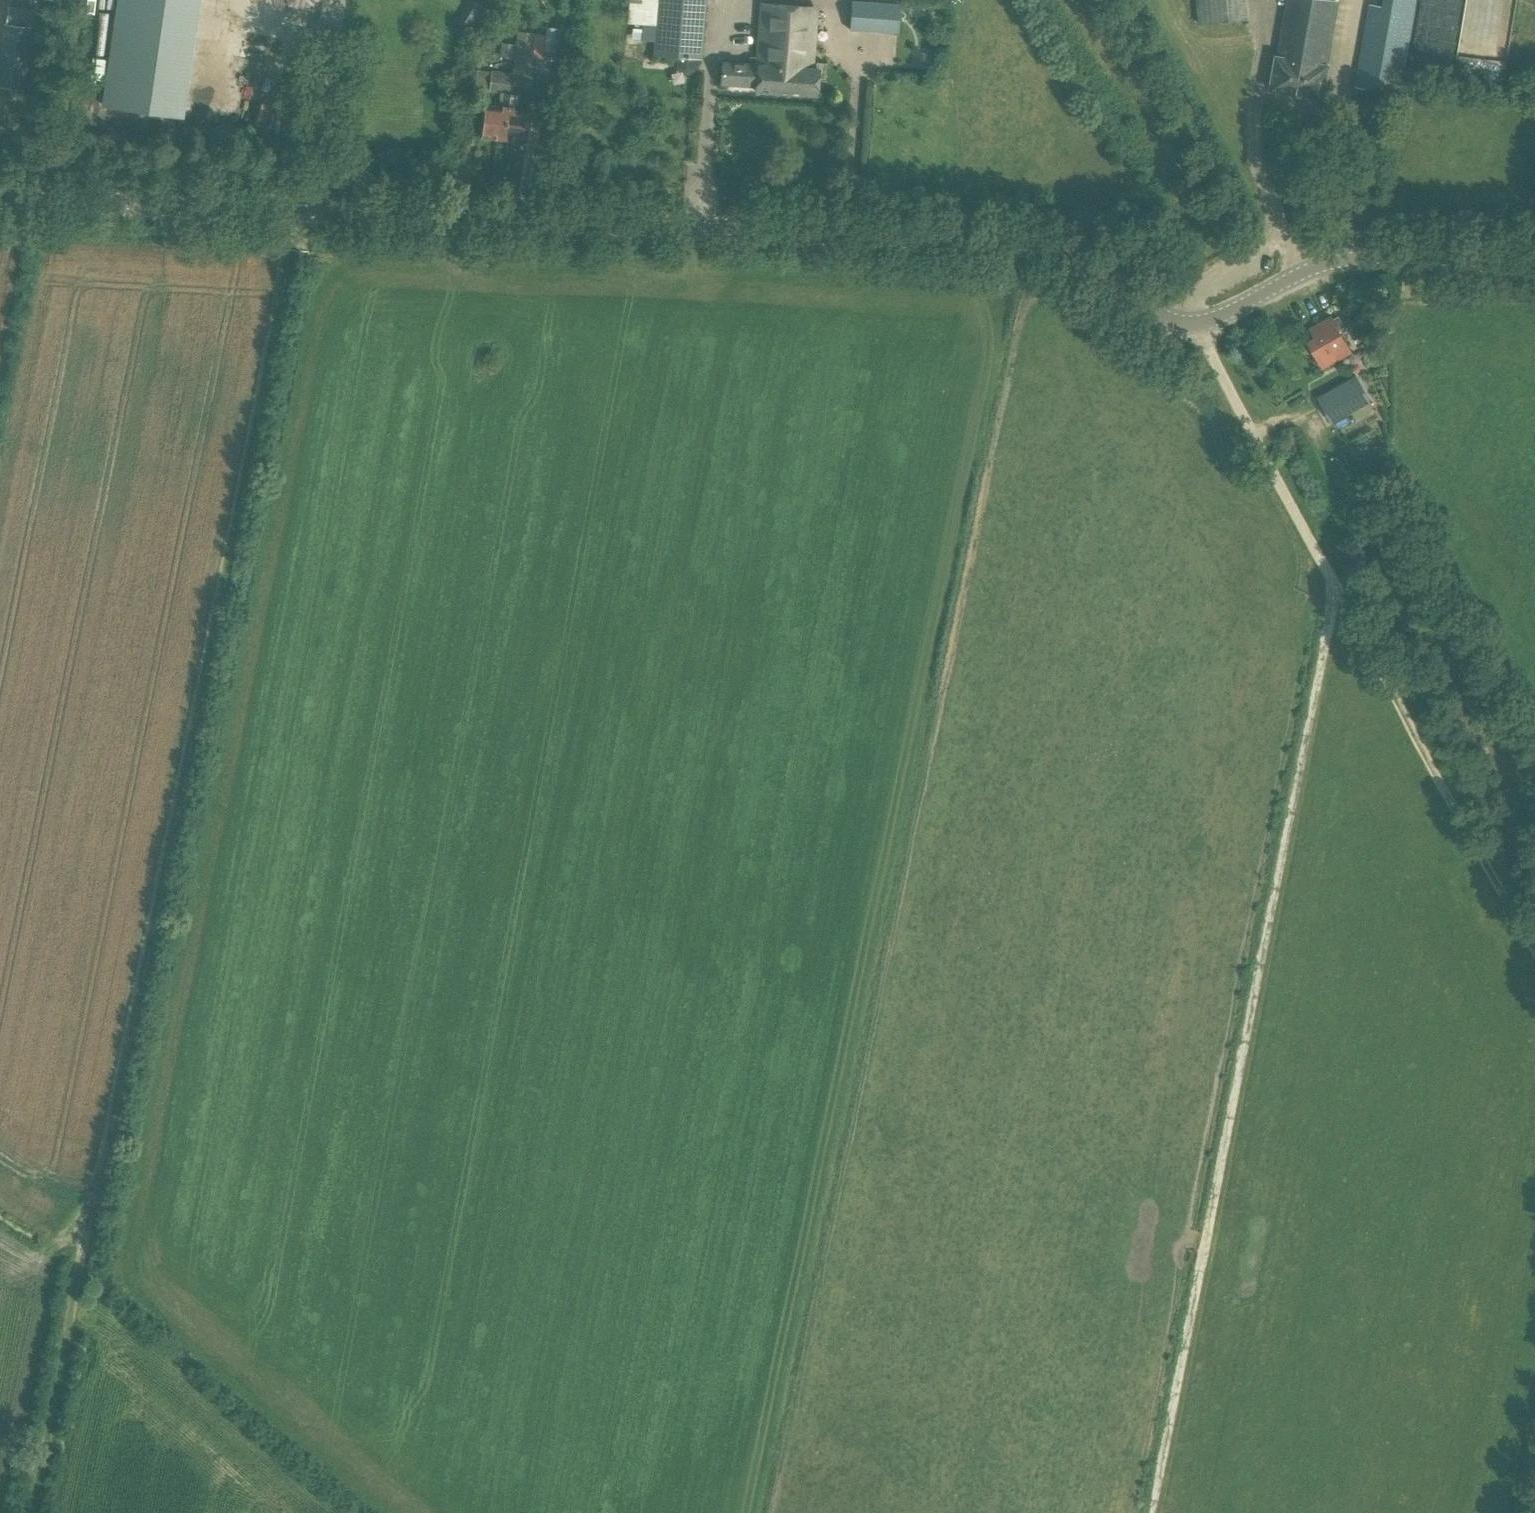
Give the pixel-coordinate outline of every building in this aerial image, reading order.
[(655,30),(653,55),(701,59),(706,0),(657,0),(655,30)] [(866,30),(868,1),(852,0),(850,29),(866,30)] [(1249,19),(1247,0),(1198,0),(1200,24),(1249,19)] [(1323,99),(1340,1),(1336,0),(1287,0),(1271,90),(1323,99)] [(1414,13),(1417,0),(1385,0),(1384,7),(1370,5),(1356,86),(1400,94),(1414,13)] [(761,1),(756,63),(722,61),(720,84),(756,86),(756,91),(777,93),(779,66),(810,69),(810,61),(815,62),(818,5),(761,1)] [(21,89),(29,27),(5,24),(0,64),(0,86),(21,89)] [(501,42),(499,56),(513,58),(515,43),(501,42)] [(779,66),(777,93),(816,95),(817,79),(825,79),(826,63),(815,62),(810,61),(810,69),(779,66)] [(499,96),(501,105),(486,104),(482,137),(504,139),(513,73),(491,71),(489,92),(500,93),(499,96)] [(530,99),(533,75),(513,73),(504,139),(526,142),(530,109),(516,107),(518,102),(519,97),(530,99)] [(1317,338),(1310,342),(1325,368),(1353,353),(1340,329),(1344,327),(1339,316),(1332,320),(1331,319),(1312,330),(1317,338)] [(1378,349),(1367,350),(1367,360),(1379,360),(1378,349)] [(1376,400),(1363,377),(1320,401),(1331,421),(1357,405),(1359,410),(1376,400)]
